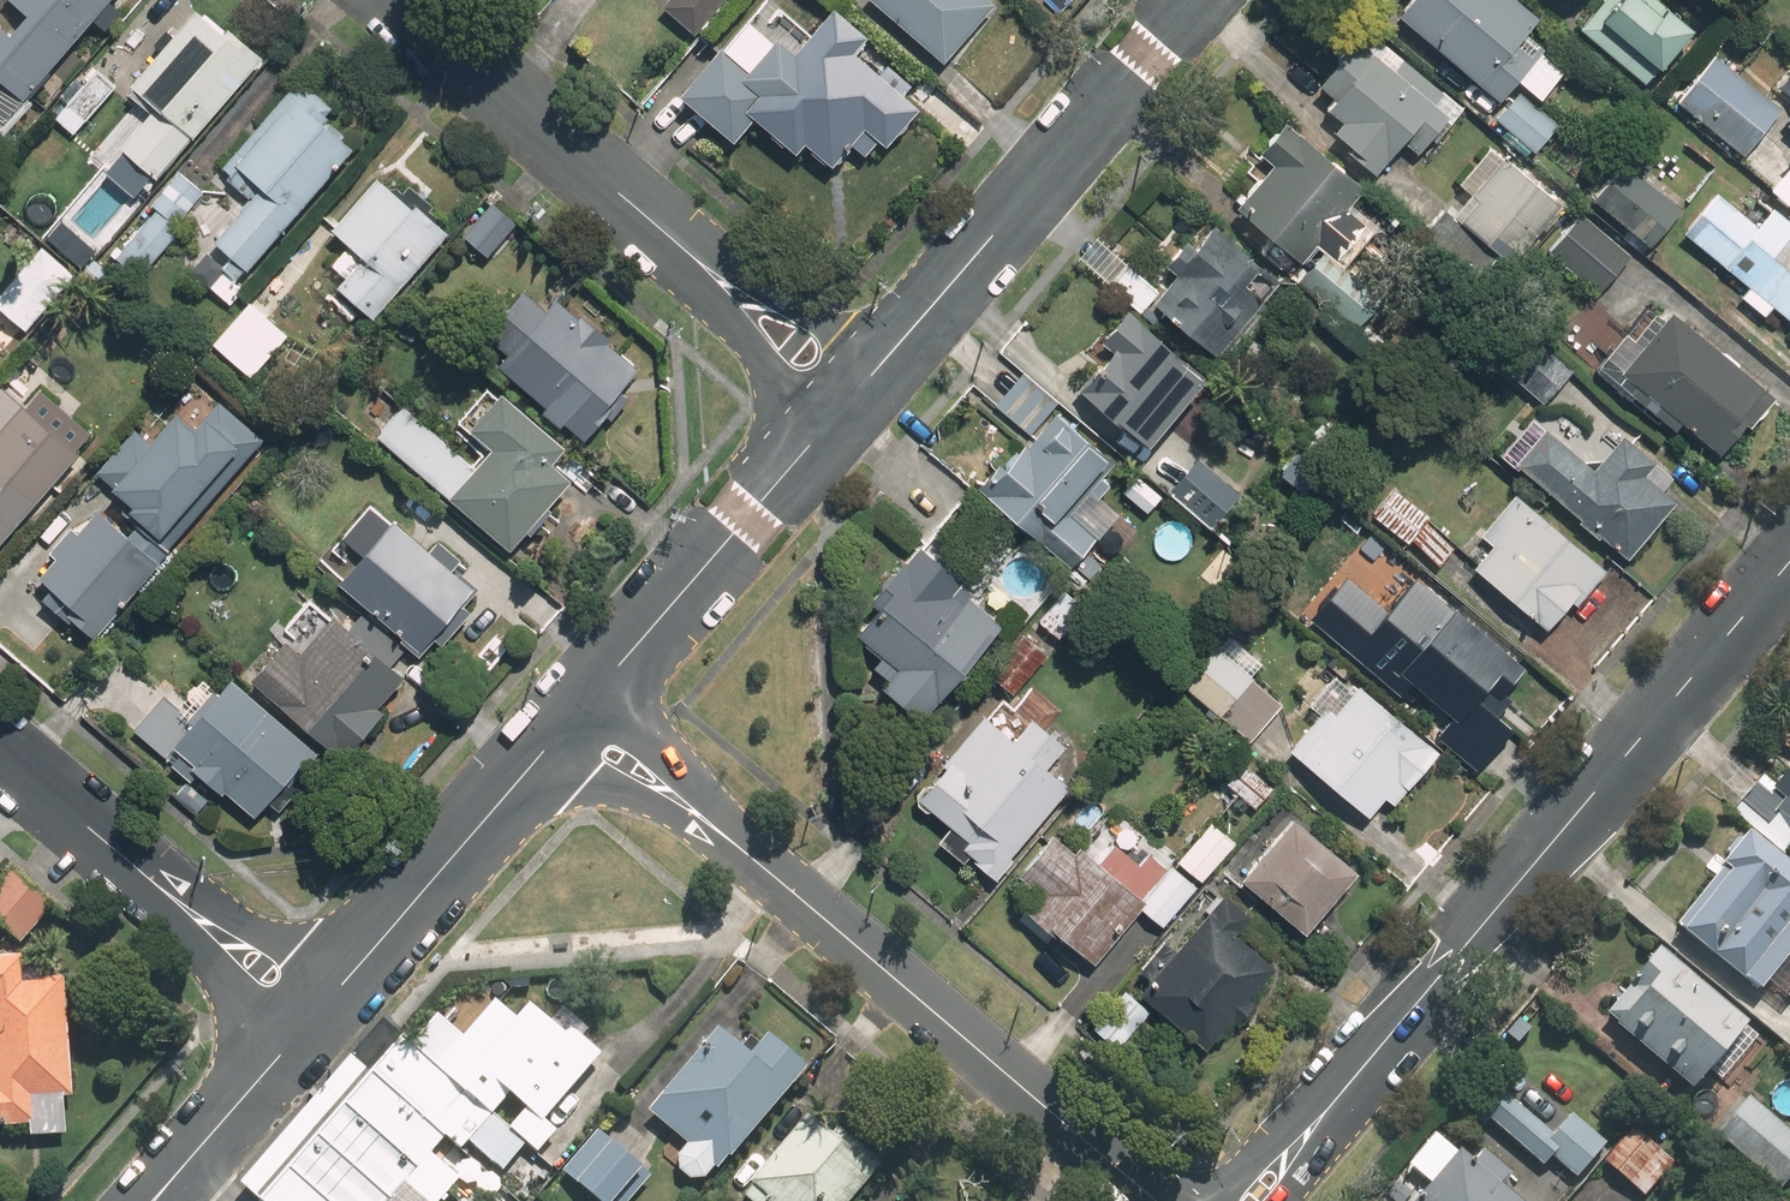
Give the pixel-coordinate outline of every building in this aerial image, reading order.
[(22,100),(108,0),(8,0),(28,17),(10,37),(0,29),(0,80),(22,100)] [(656,1),(695,37),(729,0),(657,0),(656,1)] [(945,62),(995,5),(990,0),(872,0),(945,62)] [(1517,85),(1529,94),(1549,71),(1537,61),(1515,43),(1537,16),(1517,0),(1406,0),(1394,15),(1501,104),(1517,85)] [(1660,0),(1603,0),(1578,26),(1642,87),(1694,32),(1660,0)] [(867,38),(832,9),(795,53),(775,37),(746,71),(719,48),(678,97),(733,144),(754,119),(796,155),(805,145),(832,168),(852,145),(865,156),(878,141),(886,148),(919,109),(853,54),(867,38)] [(120,151),(156,182),(261,60),(225,29),(221,34),(194,11),(127,88),(154,111),(120,151)] [(1332,141),(1380,179),(1402,150),(1418,162),(1457,112),(1358,35),(1319,86),(1333,96),(1322,110),(1344,126),(1332,141)] [(1773,113),(1716,61),(1679,100),(1739,157),(1773,113)] [(97,69),(69,101),(63,96),(50,111),(64,122),(72,112),(84,122),(117,85),(97,69)] [(248,271),(353,149),(321,122),(333,109),(299,80),(221,171),(252,197),(213,242),(248,271)] [(1520,96),(1496,123),(1535,157),(1559,130),(1520,96)] [(1288,122),(1267,148),(1275,154),(1231,208),(1307,268),(1371,188),(1288,122)] [(1491,148),(1460,183),(1480,201),(1461,222),(1509,263),(1558,206),(1491,148)] [(1625,158),(1591,199),(1652,249),(1686,208),(1625,158)] [(1767,190),(1789,210),(1789,164),(1767,190)] [(156,211),(174,225),(201,193),(178,173),(150,205),(156,211)] [(360,337),(447,236),(376,176),(329,231),(360,258),(321,304),(360,337)] [(1775,212),(1764,226),(1720,189),(1683,232),(1789,322),(1789,224),(1775,212)] [(462,238),(488,260),(519,224),(493,201),(462,238)] [(114,260),(139,281),(181,232),(174,225),(156,211),(114,260)] [(1631,255),(1582,211),(1549,246),(1598,291),(1631,255)] [(1203,225),(1151,302),(1229,355),(1281,279),(1203,225)] [(26,331),(74,275),(41,247),(0,295),(0,309),(26,331)] [(1382,296),(1326,252),(1300,285),(1356,329),(1382,296)] [(210,253),(192,275),(207,288),(226,267),(210,253)] [(112,277),(94,262),(82,277),(99,292),(112,277)] [(607,402),(638,366),(557,297),(497,366),(583,440),(612,406),(607,402)] [(250,303),(213,347),(251,380),(289,336),(250,303)] [(1123,311),(1074,386),(1159,443),(1209,368),(1123,311)] [(1771,399),(1670,312),(1619,371),(1720,458),(1771,399)] [(1097,476),(1115,456),(1027,378),(993,416),(1026,445),(983,494),(1026,533),(1041,515),(1087,555),(1123,514),(1103,495),(1110,488),(1097,476)] [(1567,382),(1503,461),(1630,565),(1695,486),(1567,382)] [(571,481),(552,464),(564,450),(500,395),(470,430),(490,447),(473,467),(446,498),(509,552),(571,481)] [(100,484),(168,542),(239,459),(172,401),(100,484)] [(76,453),(21,406),(0,430),(0,542),(76,453)] [(446,498),(473,467),(402,407),(376,439),(446,498)] [(1238,503),(1191,450),(1158,479),(1206,532),(1238,503)] [(1396,487),(1371,515),(1408,549),(1414,543),(1439,566),(1459,545),(1396,487)] [(1610,567),(1519,491),(1461,560),(1552,636),(1610,567)] [(95,640),(161,563),(98,510),(75,536),(71,532),(49,557),(54,561),(40,577),(69,602),(61,611),(95,640)] [(457,605),(473,587),(452,570),(460,561),(437,541),(429,550),(394,520),(338,585),(417,652),(429,638),(437,645),(465,612),(457,605)] [(1004,626),(911,552),(883,586),(891,593),(856,636),(882,657),(873,668),(887,679),(880,688),(924,724),(1004,626)] [(1302,555),(1274,595),(1324,631),(1352,591),(1302,555)] [(1073,582),(1038,620),(1061,642),(1097,605),(1073,582)] [(1395,664),(1463,718),(1484,692),(1504,708),(1533,671),(1445,601),(1395,664)] [(378,708),(402,679),(333,620),(302,656),(283,640),(248,680),(341,759),(382,712),(378,708)] [(1215,645),(1181,683),(1250,745),(1284,707),(1215,645)] [(229,679),(194,720),(166,697),(133,736),(191,785),(200,774),(255,821),(314,752),(229,679)] [(1358,683),(1294,759),(1375,827),(1439,750),(1358,683)] [(1013,741),(983,715),(940,766),(945,769),(915,804),(957,839),(950,847),(994,885),(1014,862),(1010,859),(1070,789),(1047,769),(1065,748),(1031,720),(1013,741)] [(1773,794),(1753,777),(1729,805),(1783,851),(1789,843),(1789,774),(1773,794)] [(1305,935),(1357,872),(1291,818),(1239,881),(1305,935)] [(1234,843),(1210,823),(1176,862),(1200,883),(1234,843)] [(1762,980),(1785,999),(1789,994),(1789,867),(1745,829),(1669,920),(1754,991),(1762,980)] [(1142,910),(1148,903),(1144,900),(1142,898),(1166,869),(1149,856),(1140,866),(1115,845),(1100,863),(1081,847),(1077,852),(1055,833),(1020,875),(1042,894),(1028,910),(1096,966),(1142,910)] [(1172,867),(1144,900),(1148,903),(1142,910),(1164,928),(1198,888),(1172,867)] [(21,946),(54,910),(13,873),(0,887),(0,927),(21,946)] [(1251,917),(1225,895),(1178,951),(1163,938),(1137,968),(1152,981),(1140,995),(1205,1051),(1231,1020),(1237,1025),(1255,1004),(1249,999),(1275,968),(1236,935),(1251,917)] [(1692,1092),(1749,1021),(1655,947),(1599,1018),(1692,1092)] [(31,1128),(31,1140),(66,1138),(64,1100),(71,1100),(64,984),(42,985),(41,962),(0,965),(0,1130),(31,1128)] [(492,1117),(511,1096),(541,1122),(600,1054),(570,1028),(564,1035),(527,1003),(514,1018),(493,1000),(434,1067),(492,1117)] [(747,1055),(715,1029),(647,1110),(719,1170),(805,1068),(764,1034),(747,1055)] [(407,1043),(269,1200),(442,1200),(482,1156),(500,1172),(524,1145),(492,1117),(434,1067),(407,1043)] [(1474,1117),(1541,1169),(1550,1158),(1574,1177),(1599,1145),(1508,1074),(1474,1117)] [(1747,1092),(1712,1132),(1778,1190),(1789,1176),(1789,1130),(1747,1092)] [(881,1167),(835,1126),(827,1135),(805,1116),(746,1181),(751,1186),(740,1197),(744,1200),(850,1200),(881,1167)] [(1673,1164),(1634,1129),(1606,1160),(1645,1195),(1673,1164)] [(649,1177),(596,1131),(561,1172),(594,1200),(628,1200),(649,1177)] [(1410,1200),(1516,1200),(1450,1150),(1410,1200)]
